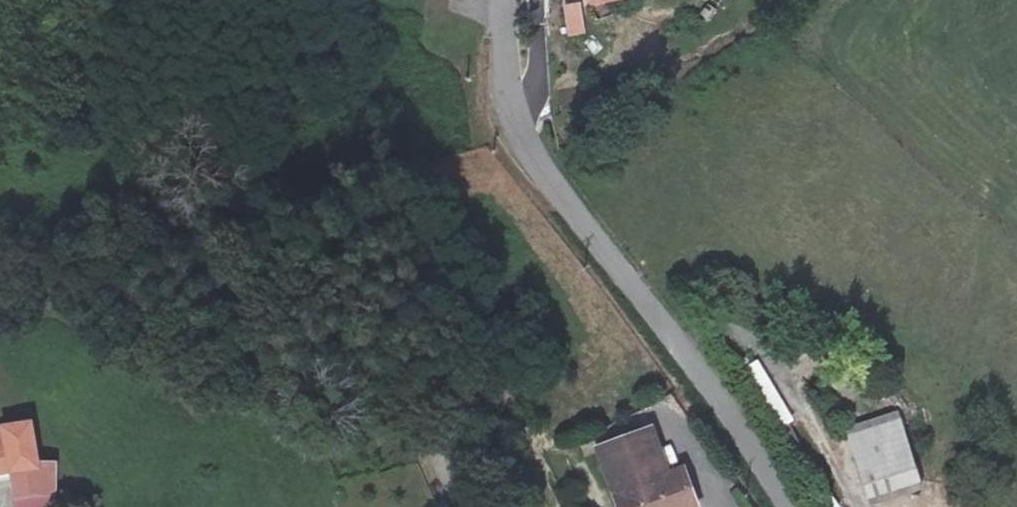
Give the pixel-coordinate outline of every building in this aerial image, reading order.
[(568,37),(585,34),(579,3),(562,6),(568,37)] [(760,360),(751,365),(784,425),(793,420),(760,360)] [(848,422),(865,504),(921,492),(904,411),(848,422)] [(54,495),(54,462),(39,464),(34,423),(0,428),(0,473),(9,472),(12,506),(54,506),(54,495)] [(692,486),(677,492),(652,432),(596,455),(618,506),(700,506),(692,486)]
